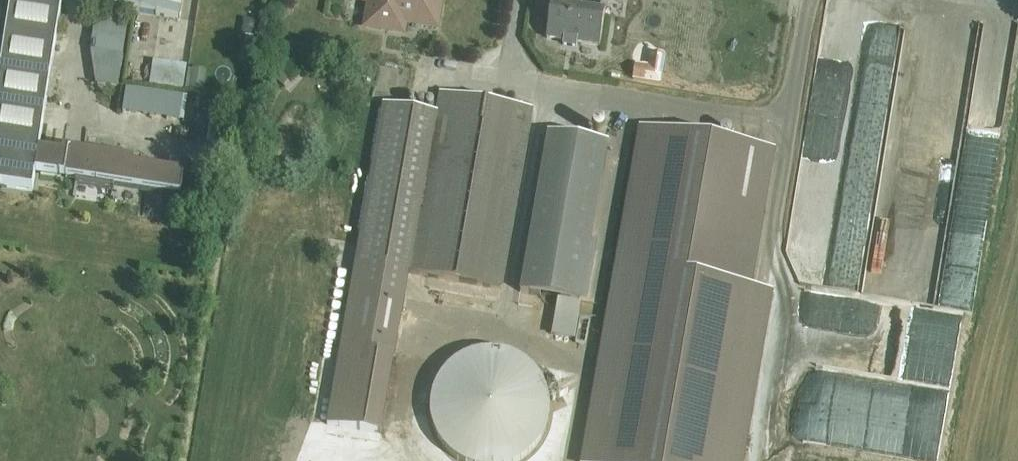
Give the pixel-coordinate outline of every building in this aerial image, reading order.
[(39,151),(63,1),(56,0),(12,0),(0,79),(0,186),(33,191),(36,172),(39,151)] [(86,4),(181,18),(183,0),(86,0),(86,4)] [(345,1),(366,4),(362,29),(406,37),(408,26),(439,31),(445,0),(345,0),(345,1)] [(547,38),(563,41),(562,47),(576,49),(577,43),(600,46),(606,6),(621,8),(622,0),(595,0),(594,5),(597,5),(595,13),(552,4),(547,38)] [(95,16),(90,49),(96,85),(118,88),(129,21),(95,16)] [(244,19),(242,35),(260,37),(262,21),(244,19)] [(877,30),(876,60),(888,61),(889,31),(877,30)] [(287,57),(271,77),(288,91),(305,72),(287,57)] [(154,60),(151,85),(183,91),(187,65),(154,60)] [(189,69),(186,89),(203,92),(206,70),(193,68),(193,70),(189,69)] [(384,103),(329,425),(381,434),(409,271),(503,289),(534,109),(440,93),(436,112),(384,103)] [(581,460),(744,460),(773,292),(753,288),(777,150),(639,127),(581,460)] [(945,174),(937,236),(970,241),(984,134),(953,129),(947,174),(945,174)] [(548,133),(520,292),(558,298),(551,336),(576,340),(609,144),(548,133)] [(799,139),(780,272),(851,282),(870,149),(799,139)] [(39,151),(36,172),(181,195),(184,174),(133,166),(134,160),(63,149),(62,154),(39,151)] [(528,430),(546,383),(524,354),(515,351),(505,337),(497,343),(491,341),(493,339),(471,330),(432,360),(421,390),(428,399),(423,411),(451,447),(487,460),(488,460),(528,430)] [(545,458),(559,460),(567,417),(552,414),(545,458)]
